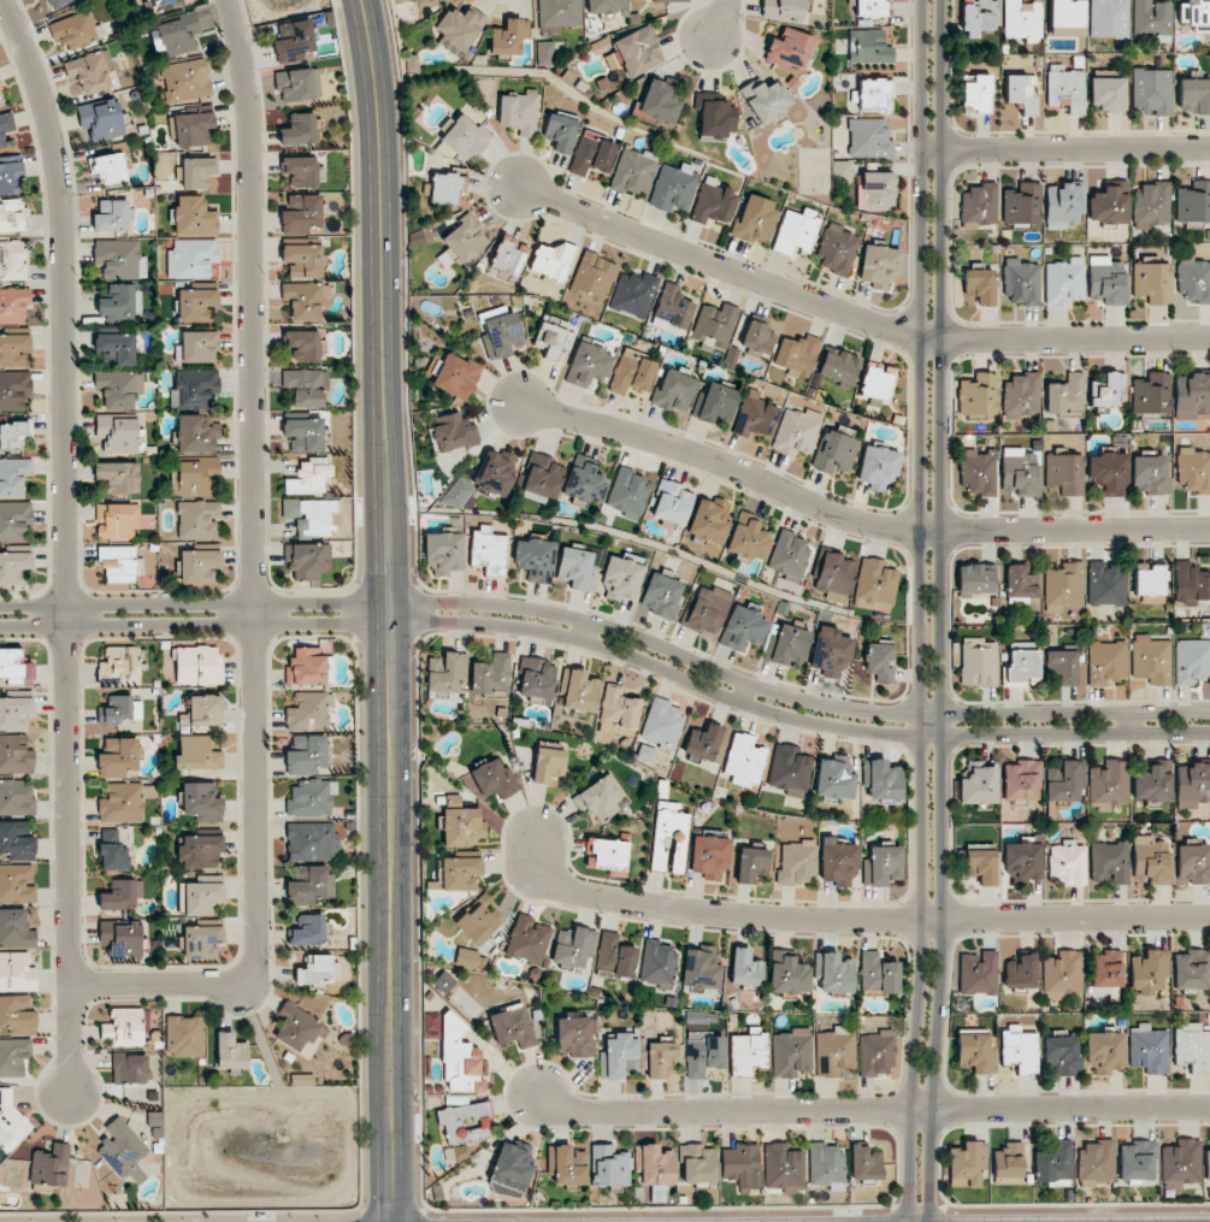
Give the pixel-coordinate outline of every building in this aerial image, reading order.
[(51,10),(77,0),(48,0),(51,10)] [(151,13),(183,5),(182,0),(147,0),(151,13)] [(581,0),(538,0),(539,28),(582,27),(581,0)] [(587,13),(626,11),(625,0),(587,0),(587,13)] [(761,18),(802,23),(805,0),(763,0),(761,18)] [(884,16),(884,0),(856,0),(856,16),(884,16)] [(963,38),(978,38),(978,31),(997,31),(997,0),(976,0),(976,4),(962,4),(963,38)] [(1020,3),(1020,0),(1003,0),(1004,38),(1025,38),(1025,44),(1041,43),(1040,2),(1020,3)] [(1049,36),(1083,37),(1084,0),(1050,0),(1049,36)] [(1128,0),(1090,0),(1089,38),(1128,38),(1128,0)] [(1151,2),(1151,0),(1133,0),(1133,37),(1162,37),(1162,42),(1171,42),(1172,2),(1151,2)] [(1187,3),(1178,4),(1179,23),(1192,22),(1192,33),(1209,32),(1209,0),(1187,0),(1187,3)] [(488,18),(470,5),(463,15),(450,7),(435,29),(444,35),(439,43),(461,58),(488,18)] [(99,40),(88,10),(49,25),(61,55),(99,40)] [(201,32),(196,12),(157,22),(166,58),(196,50),(192,34),(201,32)] [(291,22),(294,38),(273,42),(277,64),(305,59),(303,53),(316,50),(310,19),(291,22)] [(490,55),(522,55),(522,39),(529,39),(530,20),(505,19),(505,29),(491,29),(490,55)] [(280,39),(293,37),(290,22),(277,24),(280,39)] [(665,63),(650,25),(614,39),(628,77),(665,63)] [(813,36),(783,27),(779,38),(772,35),(764,60),(803,72),(813,36)] [(885,29),(849,30),(850,63),(894,63),(893,46),(885,47),(885,29)] [(538,66),(555,66),(554,41),(537,42),(538,66)] [(63,64),(71,87),(76,85),(80,96),(116,84),(105,49),(63,64)] [(212,95),(205,58),(160,66),(168,104),(212,95)] [(274,73),(277,86),(280,85),(283,103),(321,97),(317,66),(274,73)] [(1172,70),(1133,69),(1133,112),(1156,112),(1156,115),(1171,116),(1172,70)] [(1085,71),(1047,71),(1047,105),(1069,105),(1069,115),(1084,115),(1085,71)] [(673,125),(687,90),(678,87),(679,85),(653,74),(638,112),(673,125)] [(991,74),(975,75),(975,83),(962,83),(963,114),(991,114),(991,74)] [(1006,103),(1021,103),(1021,114),(1036,114),(1036,75),(1006,75),(1006,103)] [(765,87),(759,77),(740,88),(760,125),(792,107),(778,80),(765,87)] [(1091,78),(1091,104),(1102,104),(1102,112),(1124,113),(1125,78),(1091,78)] [(1179,79),(1179,114),(1209,113),(1209,79),(1179,79)] [(859,80),(858,109),(883,110),(884,92),(889,92),(889,81),(859,80)] [(500,96),(499,127),(519,127),(519,137),(536,138),(537,90),(526,89),(526,96),(500,96)] [(737,132),(735,107),(729,108),(728,95),(699,97),(701,140),(726,139),(725,132),(737,132)] [(76,106),(81,129),(90,128),(93,143),(125,136),(117,97),(76,106)] [(217,144),(213,111),(173,116),(177,149),(217,144)] [(315,112),(289,114),(290,128),(279,128),(280,145),(316,144),(315,112)] [(556,142),(553,151),(567,156),(578,120),(550,112),(542,137),(556,142)] [(894,140),(887,140),(887,119),(850,118),(849,157),(894,158),(894,140)] [(585,177),(587,168),(608,173),(617,142),(580,132),(569,173),(585,177)] [(643,150),(642,155),(622,149),(610,189),(644,199),(658,155),(643,150)] [(88,158),(91,175),(101,173),(104,186),(128,181),(122,152),(88,158)] [(218,158),(183,157),(182,189),(209,189),(209,174),(217,175),(218,158)] [(291,187),(318,188),(318,158),(282,157),(281,172),(292,172),(291,187)] [(24,191),(20,161),(0,163),(0,195),(24,191)] [(852,161),(833,161),(832,181),(852,182),(852,161)] [(699,175),(691,172),(694,166),(681,162),(679,169),(661,163),(648,206),(669,213),(672,206),(688,211),(699,175)] [(895,172),(862,172),(861,184),(858,184),(857,209),(895,209),(895,172)] [(430,204),(464,205),(465,175),(432,173),(430,204)] [(728,224),(739,191),(704,179),(690,220),(704,225),(707,217),(728,224)] [(1209,222),(1209,181),(1192,180),(1192,189),(1177,189),(1177,221),(1209,222)] [(1128,181),(1115,181),(1114,186),(1105,186),(1105,194),(1090,193),(1089,223),(1128,224),(1128,181)] [(1003,224),(1041,224),(1041,183),(1017,182),(1017,190),(1004,190),(1003,224)] [(1085,182),(1061,182),(1061,187),(1046,188),(1046,229),(1079,228),(1079,213),(1085,213),(1085,182)] [(997,183),(981,183),(981,188),(969,187),(969,193),(961,193),(960,225),(996,225),(997,183)] [(1170,183),(1134,183),(1133,224),(1170,224),(1170,183)] [(773,201),(744,193),(733,237),(767,246),(776,211),(771,210),(773,201)] [(309,234),(309,227),(322,227),(321,195),(288,195),(288,209),(281,209),(281,234),(309,234)] [(175,235),(218,236),(219,211),(204,211),(204,196),(179,196),(179,208),(171,208),(170,220),(175,220),(175,235)] [(28,231),(27,199),(0,200),(0,232),(28,231)] [(93,231),(129,232),(130,200),(100,200),(99,214),(93,214),(93,231)] [(773,249),(790,254),(792,247),(810,251),(820,212),(803,208),(801,214),(783,209),(773,249)] [(483,227),(470,212),(440,238),(448,248),(437,258),(446,268),(457,258),(463,266),(489,242),(479,230),(483,227)] [(859,237),(842,233),(844,226),(826,221),(817,255),(823,257),(819,269),(848,277),(859,237)] [(489,265),(516,278),(531,247),(504,235),(489,265)] [(218,240),(173,239),(173,251),(168,251),(167,278),(210,279),(210,262),(218,262),(218,240)] [(140,240),(94,240),(93,264),(103,265),(103,278),(146,279),(146,256),(140,256),(140,240)] [(27,241),(0,241),(0,279),(27,278),(27,241)] [(576,247),(560,241),(556,251),(538,244),(529,269),(563,282),(576,247)] [(323,277),(322,244),(282,245),(282,264),(288,264),(288,278),(323,277)] [(873,283),(872,289),(892,291),(898,250),(864,244),(858,280),(873,283)] [(603,300),(618,264),(585,250),(569,286),(603,300)] [(1110,256),(1089,256),(1089,299),(1104,299),(1104,305),(1127,305),(1128,262),(1110,262),(1110,256)] [(1045,262),(1046,307),(1069,306),(1069,300),(1084,300),(1084,257),(1069,257),(1069,262),(1045,262)] [(1040,304),(1039,264),(1019,264),(1019,258),(1003,258),(1004,294),(1011,294),(1011,305),(1040,304)] [(1178,259),(1177,291),(1185,291),(1185,302),(1209,302),(1209,260),(1178,259)] [(1171,263),(1133,263),(1133,296),(1148,296),(1148,305),(1171,305),(1171,263)] [(994,306),(993,267),(964,267),(965,306),(994,306)] [(609,309),(645,319),(657,279),(620,269),(609,309)] [(685,333),(695,304),(678,299),(682,287),(665,282),(652,322),(685,333)] [(282,283),(282,300),(291,301),(291,321),(320,322),(320,296),(330,296),(330,284),(282,283)] [(134,284),(109,284),(109,299),(98,298),(97,320),(134,321),(134,313),(141,314),(141,292),(133,292),(134,284)] [(25,324),(25,307),(31,307),(31,289),(0,288),(0,324),(25,324)] [(217,323),(218,290),(179,289),(178,322),(217,323)] [(739,308),(723,303),(721,310),(701,304),(691,340),(727,350),(739,308)] [(487,361),(512,357),(510,347),(523,344),(517,312),(484,319),(486,333),(482,334),(487,361)] [(562,364),(577,331),(544,317),(533,343),(546,349),(543,356),(562,364)] [(768,324),(747,320),(741,350),(770,355),(774,334),(766,332),(768,324)] [(218,362),(217,331),(181,332),(182,363),(218,362)] [(318,331),(283,331),(283,347),(293,347),(293,362),(319,362),(319,350),(325,350),(324,341),(318,341),(318,331)] [(135,366),(134,333),(94,334),(95,352),(115,351),(115,366),(135,366)] [(24,367),(24,351),(31,351),(31,334),(0,335),(0,367),(24,367)] [(810,378),(819,338),(804,335),(803,342),(781,337),(773,369),(810,378)] [(586,389),(590,377),(605,382),(614,355),(604,352),(606,345),(579,336),(564,382),(586,389)] [(647,393),(658,362),(623,349),(607,390),(623,397),(628,385),(647,393)] [(484,367),(468,358),(466,362),(448,352),(431,385),(465,403),(484,367)] [(852,385),(860,357),(838,352),(837,356),(823,352),(817,376),(852,385)] [(889,400),(894,367),(865,363),(860,396),(889,400)] [(698,379),(665,367),(651,404),(672,412),(674,408),(685,412),(698,379)] [(219,370),(176,370),(176,392),(170,392),(171,408),(212,408),(212,399),(219,399),(219,370)] [(293,408),(327,407),(326,370),(282,370),(282,388),(293,388),(293,408)] [(31,371),(0,372),(0,411),(24,410),(24,396),(32,396),(31,371)] [(1195,415),(1209,415),(1209,371),(1191,371),(1191,378),(1176,378),(1175,419),(1195,420),(1195,415)] [(104,410),(133,410),(134,393),(143,394),(143,373),(95,372),(94,389),(104,389),(104,410)] [(1083,372),(1067,372),(1067,384),(1046,384),(1047,415),(1084,414),(1083,372)] [(1133,380),(1132,413),(1170,414),(1171,372),(1148,372),(1148,381),(1133,380)] [(959,414),(997,415),(997,373),(975,373),(975,381),(959,381),(959,414)] [(1117,406),(1117,386),(1125,386),(1125,373),(1104,373),(1104,381),(1091,381),(1091,406),(1117,406)] [(1003,419),(1039,419),(1040,376),(1004,376),(1003,419)] [(712,424),(713,418),(730,423),(738,390),(706,382),(697,420),(712,424)] [(747,438),(750,430),(768,437),(780,408),(757,399),(760,392),(748,388),(731,432),(747,438)] [(792,456),(794,450),(808,455),(823,415),(805,409),(803,414),(784,408),(770,448),(792,456)] [(429,421),(437,454),(478,444),(472,417),(462,419),(460,413),(429,421)] [(177,452),(214,453),(214,437),(220,437),(220,416),(178,416),(177,452)] [(104,452),(145,452),(145,430),(137,430),(137,417),(96,417),(96,438),(104,438),(104,452)] [(323,418),(283,419),(283,437),(290,436),(291,452),(324,451),(323,418)] [(0,423),(0,450),(24,451),(25,424),(0,423)] [(848,471),(859,442),(824,428),(809,466),(831,474),(834,466),(848,471)] [(898,452),(865,445),(857,480),(871,483),(870,489),(890,493),(898,452)] [(489,446),(472,483),(503,498),(520,461),(489,446)] [(1001,491),(1017,491),(1017,496),(1039,497),(1040,466),(1035,466),(1036,453),(1024,452),(1024,448),(1002,447),(1001,491)] [(1192,452),(1192,447),(1177,447),(1177,480),(1185,480),(1185,494),(1209,494),(1209,452),(1192,452)] [(996,494),(995,449),(961,450),(962,495),(996,494)] [(565,467),(550,464),(552,457),(532,452),(522,497),(556,505),(565,467)] [(1127,452),(1099,453),(1099,457),(1089,457),(1089,485),(1104,484),(1104,497),(1122,496),(1122,484),(1128,483),(1127,452)] [(1084,455),(1045,454),(1045,486),(1062,486),(1061,496),(1083,496),(1084,455)] [(562,491),(597,507),(609,481),(593,474),(598,464),(578,455),(562,491)] [(1170,495),(1170,478),(1166,478),(1165,456),(1132,457),(1133,491),(1146,490),(1146,496),(1170,495)] [(178,496),(217,496),(216,458),(178,459),(178,496)] [(0,459),(0,497),(23,497),(23,476),(33,476),(32,459),(0,459)] [(324,493),(323,478),(330,477),(330,459),(298,460),(299,479),(284,479),(284,494),(324,493)] [(139,462),(94,463),(94,479),(107,479),(107,494),(139,493),(139,462)] [(606,510),(640,518),(649,487),(643,485),(645,475),(618,468),(606,510)] [(476,489),(461,476),(441,498),(457,512),(476,489)] [(652,516),(683,527),(695,495),(682,490),(684,486),(661,478),(655,495),(659,497),(652,516)] [(719,545),(732,506),(700,495),(687,534),(719,545)] [(338,499),(282,500),(282,517),(297,517),(297,536),(336,536),(336,526),(329,526),(329,511),(338,511),(338,499)] [(26,541),(26,525),(33,525),(33,501),(0,501),(0,542),(26,541)] [(221,501),(178,502),(178,540),(216,540),(216,519),(221,519),(221,501)] [(140,504),(97,504),(96,538),(134,539),(134,528),(140,528),(140,504)] [(728,552),(763,563),(772,534),(758,530),(761,521),(739,514),(728,552)] [(470,565),(485,565),(485,574),(505,575),(507,535),(492,535),(492,528),(472,527),(470,565)] [(802,584),(808,550),(804,549),(807,537),(777,531),(770,570),(786,573),(784,581),(802,584)] [(427,533),(428,577),(450,576),(450,570),(463,569),(463,533),(427,533)] [(554,541),(516,539),(515,569),(528,569),(527,583),(552,584),(554,541)] [(318,581),(318,572),(330,572),(331,544),(285,544),(285,560),(290,560),(289,571),(294,571),(294,580),(318,581)] [(137,582),(136,546),(98,546),(98,568),(105,568),(106,583),(137,582)] [(597,567),(591,566),(594,553),(562,547),(555,578),(571,581),(570,589),(592,593),(597,567)] [(221,550),(180,550),(181,584),(214,584),(214,569),(221,569),(221,550)] [(814,589),(826,592),(825,598),(845,603),(856,559),(824,551),(814,589)] [(24,584),(24,569),(34,569),(33,552),(0,553),(0,585),(24,584)] [(854,606),(893,612),(899,571),(880,568),(881,560),(861,556),(854,606)] [(600,597),(620,602),(621,597),(636,601),(644,565),(610,557),(600,597)] [(1188,570),(1188,561),(1174,561),(1175,604),(1196,603),(1196,600),(1209,600),(1209,570),(1188,570)] [(1046,570),(1045,612),(1063,612),(1063,606),(1083,607),(1084,562),(1062,562),(1062,570),(1046,570)] [(1088,605),(1126,606),(1126,563),(1089,562),(1088,605)] [(1007,564),(1007,603),(1028,603),(1028,597),(1037,597),(1037,575),(1027,575),(1027,564),(1007,564)] [(1135,596),(1165,595),(1165,564),(1135,565),(1135,596)] [(958,595),(994,595),(994,565),(959,565),(958,595)] [(685,582),(663,574),(663,575),(652,571),(639,608),(672,620),(685,582)] [(700,633),(701,629),(718,634),(731,594),(698,583),(684,627),(700,633)] [(739,652),(744,640),(758,646),(768,622),(758,618),(759,614),(734,604),(718,644),(739,652)] [(811,634),(781,623),(768,660),(785,666),(787,660),(800,665),(811,634)] [(822,677),(845,680),(851,637),(815,631),(810,667),(823,669),(822,677)] [(1171,641),(1149,640),(1149,634),(1133,634),(1132,678),(1150,678),(1150,686),(1170,686),(1171,641)] [(996,686),(998,643),(982,642),(982,638),(961,637),(960,686),(996,686)] [(1176,640),(1175,686),(1192,686),(1192,679),(1209,680),(1209,640),(1176,640)] [(1088,683),(1127,683),(1128,642),(1089,642),(1088,683)] [(876,682),(893,683),(894,644),(867,643),(865,672),(876,673),(876,682)] [(140,685),(139,646),(105,647),(105,662),(99,662),(99,685),(140,685)] [(175,685),(222,685),(222,647),(176,647),(175,685)] [(333,686),(333,656),(324,656),(324,648),(295,647),(295,658),(287,658),(286,685),(333,686)] [(0,648),(0,684),(33,685),(33,663),(23,663),(23,649),(0,648)] [(1039,650),(1010,651),(1010,668),(1004,668),(1004,681),(1023,681),(1023,676),(1039,676),(1039,650)] [(1077,651),(1046,650),(1045,673),(1059,674),(1058,686),(1076,686),(1077,651)] [(428,658),(427,690),(436,691),(436,699),(445,699),(445,692),(459,692),(459,681),(467,681),(468,653),(444,652),(444,658),(428,658)] [(510,653),(493,652),(493,664),(472,663),(471,695),(509,696),(510,653)] [(544,659),(523,657),(519,696),(553,699),(556,667),(543,665),(544,659)] [(587,671),(570,668),(562,707),(595,714),(601,681),(585,678),(587,671)] [(641,700),(622,697),(623,685),(606,683),(599,730),(636,736),(641,700)] [(295,693),(295,708),(286,709),(286,730),(332,729),(331,692),(295,693)] [(142,701),(133,701),(133,696),(109,695),(109,707),(98,707),(98,721),(142,722),(142,701)] [(676,749),(685,710),(669,706),(671,701),(651,696),(641,741),(676,749)] [(0,698),(0,730),(28,730),(28,714),(34,714),(34,697),(0,698)] [(704,733),(691,728),(683,752),(712,763),(724,728),(708,723),(704,733)] [(725,772),(733,774),(731,784),(756,789),(763,749),(752,747),(754,736),(732,732),(725,772)] [(35,774),(35,750),(27,750),(27,735),(0,735),(0,774),(35,774)] [(292,736),(292,750),(286,750),(286,773),(327,773),(326,735),(292,736)] [(175,769),(223,769),(223,751),(210,751),(210,736),(180,736),(180,756),(175,756),(175,769)] [(138,770),(138,739),(105,738),(105,748),(118,749),(118,754),(98,754),(97,778),(126,778),(126,770),(138,770)] [(766,786),(786,790),(785,795),(805,799),(813,757),(799,754),(801,747),(775,742),(766,786)] [(550,774),(563,776),(567,752),(538,747),(532,782),(549,785),(550,774)] [(815,796),(853,800),(855,775),(847,774),(848,757),(834,755),(833,761),(818,759),(815,796)] [(522,789),(509,766),(503,768),(497,757),(469,772),(483,798),(495,791),(500,801),(522,789)] [(869,800),(902,799),(902,767),(886,767),(886,759),(868,759),(869,800)] [(1041,779),(1042,761),(1018,760),(1018,765),(1004,764),(1003,800),(1037,801),(1037,779),(1041,779)] [(1192,760),(1192,767),(1177,767),(1178,809),(1197,808),(1197,803),(1208,802),(1208,791),(1209,791),(1209,760),(1192,760)] [(1047,768),(1046,801),(1078,801),(1078,788),(1084,788),(1085,761),(1060,761),(1060,768),(1047,768)] [(1128,761),(1104,761),(1105,769),(1089,769),(1089,805),(1129,804),(1128,761)] [(1149,762),(1149,772),(1134,773),(1135,801),(1172,800),(1170,761),(1149,762)] [(959,780),(959,804),(997,803),(997,767),(969,767),(970,779),(959,780)] [(623,809),(604,777),(571,796),(579,810),(584,808),(590,818),(594,815),(599,823),(623,809)] [(286,815),(334,816),(334,780),(295,779),(294,800),(286,800),(286,815)] [(34,814),(33,781),(0,782),(0,815),(34,814)] [(215,783),(183,782),(182,815),(197,815),(197,821),(223,822),(223,799),(215,799),(215,783)] [(144,822),(143,799),(157,799),(156,783),(107,784),(107,799),(98,799),(99,823),(144,822)] [(650,870),(664,871),(666,849),(673,850),(670,872),(683,874),(689,814),(679,813),(680,803),(657,801),(650,870)] [(480,808),(443,809),(443,844),(486,844),(486,822),(481,822),(480,808)] [(9,855),(8,861),(36,861),(37,835),(29,835),(30,822),(0,821),(0,855),(9,855)] [(334,823),(288,823),(287,860),(339,860),(340,834),(334,834),(334,823)] [(129,870),(130,846),(118,846),(118,829),(101,829),(101,870),(129,870)] [(223,835),(184,836),(184,845),(178,846),(178,860),(184,860),(184,869),(218,868),(218,853),(224,853),(223,835)] [(1172,884),(1171,841),(1154,842),(1153,835),(1133,836),(1134,879),(1150,878),(1150,884),(1172,884)] [(729,870),(731,838),(693,836),(691,872),(703,873),(702,879),(719,880),(720,869),(729,870)] [(821,881),(836,881),(836,887),(859,887),(859,845),(847,844),(847,837),(821,837),(821,881)] [(627,870),(628,841),(586,839),(586,868),(627,870)] [(777,884),(816,885),(817,840),(802,839),(802,844),(781,843),(781,871),(777,871),(777,884)] [(1085,845),(1076,846),(1076,839),(1061,840),(1061,845),(1049,845),(1049,884),(1086,884),(1085,845)] [(1004,843),(1004,878),(1041,879),(1041,843),(1004,843)] [(1128,882),(1128,843),(1091,843),(1091,882),(1128,882)] [(1178,880),(1190,879),(1190,884),(1209,883),(1209,858),(1209,845),(1177,846),(1178,880)] [(868,847),(868,886),(887,887),(887,879),(902,880),(902,847),(868,847)] [(769,849),(738,848),(737,883),(753,884),(753,873),(768,874),(769,849)] [(996,886),(995,848),(965,849),(966,875),(979,875),(980,886),(996,886)] [(474,890),(475,875),(482,875),(482,857),(441,857),(441,881),(427,881),(427,890),(474,890)] [(0,865),(0,903),(36,903),(36,886),(33,886),(33,866),(0,865)] [(314,906),(314,897),(334,898),(334,875),(327,875),(327,866),(308,865),(308,882),(287,882),(287,905),(314,906)] [(307,866),(295,866),(296,881),(307,881),(307,866)] [(99,910),(134,910),(134,897),(142,897),(142,880),(110,880),(111,893),(99,893),(99,910)] [(224,883),(182,882),(182,915),(212,915),(213,900),(224,900),(224,883)] [(454,923),(477,947),(503,922),(480,898),(454,923)] [(27,931),(26,909),(0,909),(0,946),(37,946),(37,930),(27,931)] [(298,914),(298,930),(293,930),(293,946),(325,945),(324,914),(298,914)] [(553,925),(517,914),(504,955),(541,966),(553,925)] [(100,920),(99,943),(111,943),(110,958),(141,959),(142,922),(100,920)] [(217,960),(218,942),(224,942),(225,927),(184,926),(183,959),(217,960)] [(558,929),(552,963),(583,969),(585,956),(592,957),(597,931),(572,926),(571,932),(558,929)] [(637,947),(619,945),(620,933),(601,931),(596,972),(633,977),(637,947)] [(639,984),(673,988),(679,947),(645,942),(639,984)] [(682,987),(720,989),(722,955),(713,955),(713,946),(702,946),(702,950),(684,949),(682,987)] [(480,953),(459,947),(454,963),(475,970),(480,953)] [(751,948),(733,948),(732,985),(762,986),(763,961),(750,961),(751,948)] [(877,987),(878,951),(861,950),(860,987),(877,987)] [(997,950),(979,951),(979,954),(959,954),(959,994),(997,994),(997,950)] [(1082,996),(1081,950),(1058,951),(1059,958),(1043,958),(1043,997),(1082,996)] [(1091,987),(1121,988),(1122,950),(1103,950),(1103,955),(1091,955),(1091,987)] [(1129,993),(1161,993),(1161,977),(1168,977),(1168,950),(1145,950),(1145,957),(1129,957),(1129,993)] [(1187,950),(1187,955),(1174,955),(1174,988),(1207,988),(1207,966),(1209,966),(1209,950),(1187,950)] [(0,951),(0,990),(37,990),(37,967),(26,967),(27,952),(0,951)] [(770,994),(810,993),(809,964),(794,964),(793,951),(770,951),(770,994)] [(838,953),(821,952),(820,993),(853,994),(854,960),(838,960),(838,953)] [(1035,989),(1036,953),(1019,953),(1019,962),(1005,962),(1004,988),(1035,989)] [(295,985),(323,985),(323,977),(332,978),(333,955),(305,955),(305,969),(296,969),(295,985)] [(899,994),(899,962),(880,962),(880,993),(899,994)] [(34,995),(0,996),(0,1028),(10,1028),(10,1035),(35,1035),(34,995)] [(298,1052),(306,1039),(315,1045),(327,1026),(285,1000),(279,1011),(287,1016),(274,1037),(298,1052)] [(521,1050),(537,1045),(525,1003),(488,1014),(497,1045),(518,1039),(521,1050)] [(144,1046),(143,1008),(111,1008),(111,1023),(101,1023),(101,1037),(112,1037),(112,1047),(144,1046)] [(687,1078),(705,1078),(705,1069),(725,1069),(725,1035),(707,1035),(707,1012),(687,1012),(687,1031),(687,1078)] [(424,1014),(425,1040),(439,1040),(438,1013),(424,1014)] [(202,1057),(203,1017),(166,1016),(166,1056),(202,1057)] [(483,1092),(484,1074),(487,1074),(487,1061),(481,1060),(481,1045),(463,1045),(464,1018),(445,1017),(442,1091),(483,1092)] [(557,1053),(571,1052),(571,1057),(595,1057),(594,1017),(557,1018),(557,1053)] [(1038,1074),(1037,1033),(1020,1033),(1020,1024),(1009,1024),(1009,1031),(1001,1031),(1002,1064),(1017,1063),(1017,1074),(1038,1074)] [(1201,1032),(1201,1024),(1174,1025),(1175,1063),(1190,1062),(1190,1072),(1209,1072),(1209,1032),(1201,1032)] [(816,1077),(841,1077),(841,1069),(856,1069),(855,1025),(834,1026),(834,1032),(816,1032),(816,1077)] [(1169,1030),(1151,1030),(1151,1025),(1130,1025),(1130,1068),(1146,1067),(1146,1074),(1169,1074),(1169,1030)] [(799,1078),(798,1071),(812,1071),(812,1028),(790,1028),(790,1033),(772,1033),(773,1078),(799,1078)] [(730,1036),(731,1075),(751,1075),(750,1067),(767,1066),(766,1029),(749,1029),(749,1035),(730,1036)] [(859,1035),(860,1076),(894,1076),(893,1029),(879,1030),(879,1035),(859,1035)] [(994,1029),(956,1030),(957,1068),(972,1067),(972,1075),(995,1074),(994,1029)] [(217,1032),(218,1069),(249,1068),(248,1042),(235,1042),(235,1031),(217,1032)] [(1089,1033),(1089,1076),(1111,1076),(1111,1070),(1125,1069),(1124,1032),(1089,1033)] [(601,1080),(626,1080),(626,1074),(639,1073),(639,1040),(630,1040),(630,1033),(615,1033),(615,1039),(606,1040),(606,1052),(601,1052),(601,1080)] [(1045,1037),(1045,1075),(1079,1074),(1078,1036),(1045,1037)] [(0,1039),(0,1077),(23,1078),(23,1058),(31,1058),(32,1039),(0,1039)] [(647,1043),(648,1079),(665,1079),(665,1068),(678,1067),(677,1043),(647,1043)] [(149,1083),(149,1054),(113,1055),(113,1084),(149,1083)] [(314,1074),(291,1075),(291,1086),(314,1086),(314,1074)] [(0,1088),(0,1143),(4,1143),(4,1151),(26,1151),(26,1109),(12,1109),(12,1088),(0,1088)] [(493,1137),(488,1102),(436,1109),(438,1124),(445,1123),(447,1143),(493,1137)] [(97,1151),(123,1182),(130,1175),(139,1186),(148,1178),(135,1163),(149,1151),(119,1115),(101,1130),(110,1141),(97,1151)] [(1201,1139),(1177,1139),(1177,1146),(1162,1147),(1162,1189),(1184,1189),(1184,1183),(1201,1182),(1201,1139)] [(523,1194),(536,1158),(528,1155),(530,1149),(503,1140),(488,1182),(523,1194)] [(1073,1140),(1034,1140),(1034,1182),(1072,1183),(1073,1140)] [(1114,1141),(1079,1140),(1078,1184),(1113,1184),(1114,1141)] [(987,1169),(987,1141),(964,1142),(964,1149),(948,1150),(948,1178),(967,1178),(967,1188),(980,1188),(980,1169),(987,1169)] [(1119,1145),(1119,1180),(1155,1180),(1155,1141),(1133,1141),(1133,1145),(1119,1145)] [(70,1144),(51,1143),(50,1151),(32,1150),(30,1185),(68,1187),(70,1144)] [(803,1190),(803,1151),(783,1151),(783,1144),(765,1143),(764,1188),(781,1188),(781,1194),(795,1194),(795,1189),(803,1190)] [(808,1143),(809,1186),(828,1185),(828,1191),(844,1191),(844,1143),(808,1143)] [(591,1186),(629,1187),(629,1153),(614,1153),(614,1144),(591,1144),(591,1186)] [(674,1151),(658,1151),(658,1144),(635,1145),(636,1186),(674,1185),(674,1151)] [(716,1183),(716,1148),(702,1149),(702,1144),(681,1144),(682,1184),(716,1183)] [(720,1149),(721,1180),(737,1179),(737,1191),(747,1190),(747,1189),(759,1189),(758,1144),(734,1144),(734,1149),(720,1149)] [(1023,1184),(1023,1144),(993,1144),(992,1183),(1023,1184)] [(547,1145),(547,1169),(553,1169),(553,1186),(587,1185),(586,1152),(571,1152),(571,1145),(547,1145)] [(850,1179),(881,1179),(881,1152),(867,1152),(867,1145),(851,1145),(850,1179)]
